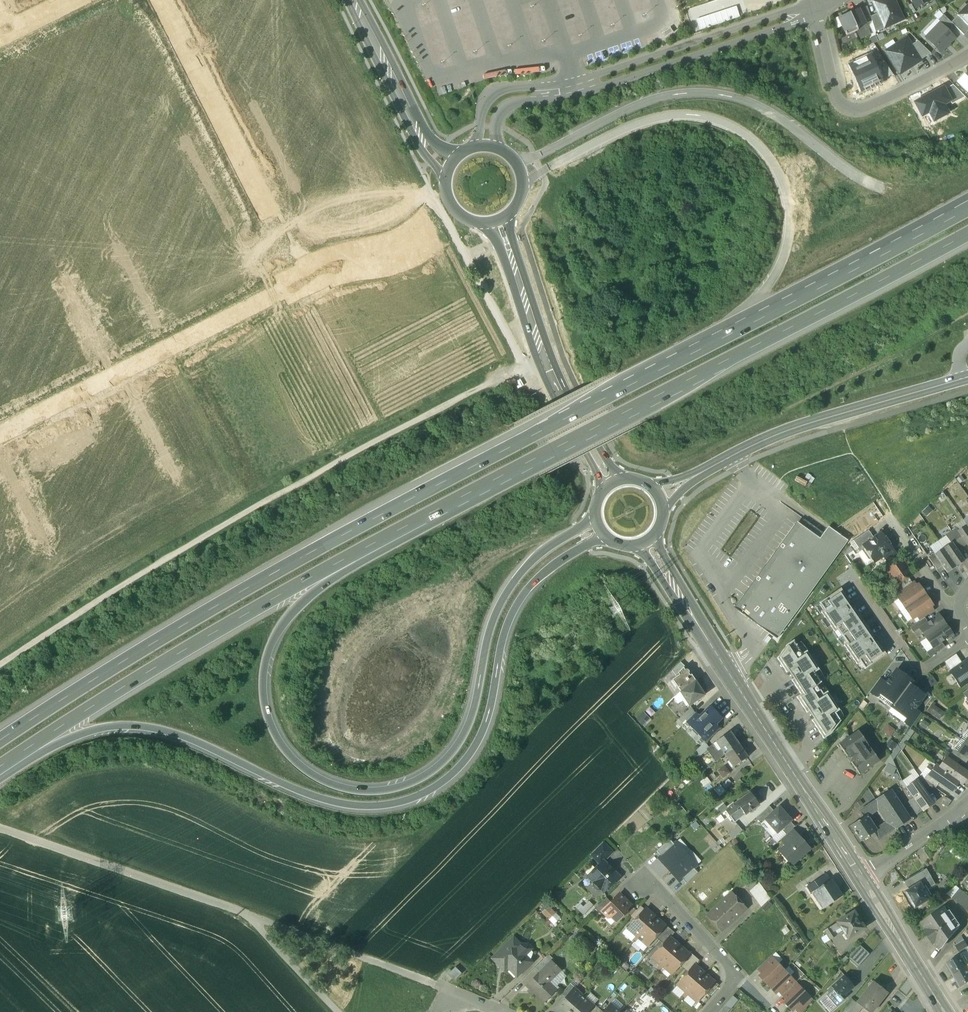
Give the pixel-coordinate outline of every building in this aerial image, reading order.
[(894,0),(876,0),(873,1),(878,14),(885,28),(903,20),(894,0)] [(958,16),(967,26),(967,5),(958,16)] [(734,20),(739,18),(735,7),(730,9),(734,20)] [(867,7),(859,10),(865,24),(872,22),(870,17),(867,7)] [(728,22),(734,20),(730,9),(724,11),(728,22)] [(851,13),(840,18),(841,20),(840,21),(847,35),(858,30),(857,28),(865,24),(859,10),(851,13)] [(722,24),(728,22),(724,11),(719,13),(722,24)] [(717,26),(722,24),(719,13),(713,14),(717,26)] [(711,27),(717,26),(713,14),(707,16),(711,27)] [(885,28),(878,14),(870,17),(872,22),(875,32),(885,28)] [(954,26),(944,15),(938,21),(949,31),(954,26)] [(706,29),(711,27),(707,16),(702,18),(706,29)] [(958,16),(951,22),(964,35),(967,31),(967,26),(958,16)] [(700,31),(706,29),(702,18),(696,20),(700,31)] [(865,24),(857,28),(858,30),(861,38),(870,34),(865,24)] [(941,24),(926,39),(940,52),(955,37),(949,31),(941,24)] [(907,38),(886,51),(900,73),(921,60),(911,44),(907,38)] [(917,41),(911,44),(921,60),(929,54),(917,41)] [(849,65),(862,92),(883,82),(882,80),(876,65),(871,55),(849,65)] [(876,65),(882,80),(893,75),(884,61),(876,65)] [(966,75),(959,82),(967,90),(967,77),(966,75)] [(944,86),(913,102),(922,118),(930,114),(935,123),(950,115),(945,106),(952,102),(946,90),(944,86)] [(954,86),(946,90),(952,102),(953,103),(965,97),(954,86)] [(801,524),(738,611),(776,639),(848,540),(829,526),(824,533),(824,532),(820,538),(801,524)] [(967,525),(960,531),(959,531),(967,543),(967,544),(967,525)] [(958,528),(952,532),(963,547),(967,543),(959,531),(960,531),(958,528)] [(868,530),(853,541),(858,548),(857,549),(859,552),(865,548),(863,545),(874,538),(868,530)] [(963,547),(952,532),(946,536),(951,543),(952,542),(957,551),(963,547)] [(884,540),(880,534),(874,538),(863,545),(865,548),(873,560),(875,562),(883,556),(887,552),(888,553),(893,550),(886,539),(884,540)] [(951,543),(943,548),(956,567),(964,561),(957,551),(952,542),(951,543)] [(873,560),(865,548),(859,552),(867,564),(873,560)] [(956,567),(943,548),(935,554),(934,554),(942,566),(947,573),(956,567)] [(893,550),(888,553),(887,552),(883,556),(887,562),(897,555),(893,550)] [(942,566),(934,554),(935,554),(933,551),(927,555),(937,570),(942,566)] [(901,560),(887,569),(897,584),(908,577),(911,574),(901,560)] [(897,584),(893,587),(897,593),(899,591),(912,582),(908,577),(897,584)] [(912,582),(899,591),(902,596),(917,586),(914,581),(912,582)] [(902,596),(899,598),(906,608),(925,595),(918,585),(917,586),(902,596)] [(838,629),(842,636),(863,621),(854,609),(852,611),(847,603),(849,602),(840,589),(819,603),(824,610),(821,613),(834,632),(838,629)] [(925,595),(906,608),(912,618),(916,616),(931,605),(932,605),(925,595)] [(931,605),(916,616),(919,621),(925,617),(934,610),(931,605)] [(928,622),(919,628),(926,638),(946,624),(939,615),(928,622)] [(919,621),(910,627),(913,632),(919,628),(928,622),(925,617),(919,621)] [(863,621),(842,636),(847,643),(844,645),(857,664),(860,662),(865,669),(886,655),(877,642),(874,644),(869,636),(872,634),(863,621)] [(946,624),(926,638),(933,648),(942,642),(953,634),(946,624)] [(787,644),(778,658),(800,695),(797,697),(823,739),(831,734),(840,721),(835,713),(840,710),(815,672),(819,670),(807,651),(803,653),(794,640),(787,644)] [(942,642),(933,648),(926,652),(930,657),(945,647),(942,642)] [(956,654),(944,662),(951,672),(963,664),(956,654)] [(951,672),(958,681),(963,678),(966,683),(967,681),(967,660),(963,664),(951,672)] [(681,662),(673,670),(677,676),(680,674),(679,672),(684,667),(685,666),(681,662)] [(686,669),(684,667),(679,672),(680,674),(677,676),(671,680),(676,687),(678,686),(681,691),(696,681),(692,674),(690,675),(689,673),(689,672),(689,671),(689,670),(688,670),(688,669),(687,669),(686,669)] [(887,683),(881,690),(882,691),(896,701),(896,702),(909,684),(912,681),(896,669),(887,683)] [(880,678),(870,692),(877,697),(882,691),(881,690),(887,683),(880,678)] [(681,691),(681,692),(683,695),(690,705),(704,695),(696,681),(681,691)] [(909,684),(896,702),(896,701),(893,705),(908,715),(909,716),(914,708),(924,695),(909,684)] [(939,718),(944,712),(933,704),(928,711),(939,718)] [(699,717),(691,725),(702,737),(715,724),(720,719),(720,717),(711,708),(709,708),(699,717)] [(914,708),(909,716),(908,715),(904,722),(911,727),(921,713),(914,708)] [(690,709),(677,721),(682,726),(687,721),(695,713),(690,709)] [(695,713),(687,721),(691,725),(699,717),(695,713)] [(653,718),(648,724),(659,736),(665,730),(653,718)] [(715,724),(702,737),(706,741),(719,729),(715,724)] [(879,761),(858,730),(839,744),(860,774),(879,761)] [(730,731),(716,741),(717,741),(714,743),(718,750),(721,748),(725,754),(739,744),(730,731)] [(965,742),(958,751),(958,752),(967,759),(967,744),(965,742)] [(705,743),(697,750),(701,755),(709,749),(705,743)] [(739,744),(725,754),(734,767),(748,757),(739,744)] [(954,748),(951,754),(959,760),(965,764),(967,760),(967,759),(958,752),(958,751),(954,748)] [(886,751),(880,760),(884,764),(891,755),(886,751)] [(951,754),(948,752),(944,757),(947,759),(956,765),(959,760),(951,754)] [(947,759),(945,762),(943,761),(939,767),(958,781),(957,781),(961,783),(964,779),(965,779),(967,775),(967,773),(956,765),(947,759)] [(888,763),(885,771),(893,774),(896,766),(888,763)] [(726,765),(719,769),(723,778),(730,774),(726,765)] [(958,781),(939,767),(936,765),(931,771),(933,772),(931,776),(930,776),(939,782),(951,791),(956,785),(955,785),(957,781),(958,781)] [(939,782),(930,776),(931,776),(928,774),(924,779),(932,784),(932,785),(935,787),(939,782)] [(924,779),(920,776),(915,779),(918,782),(924,790),(932,785),(932,784),(924,779)] [(728,779),(721,786),(724,790),(732,783),(728,779)] [(924,790),(918,782),(914,784),(913,783),(907,787),(914,798),(923,809),(927,806),(927,807),(933,803),(924,790)] [(890,791),(876,800),(880,806),(891,822),(895,829),(909,819),(890,791)] [(751,792),(737,802),(746,814),(759,805),(751,792)] [(916,814),(923,809),(914,798),(908,803),(916,814)] [(951,801),(947,798),(943,804),(947,807),(951,801)] [(876,800),(858,812),(861,818),(865,816),(880,806),(876,800)] [(737,802),(726,810),(735,822),(746,814),(737,802)] [(774,811),(769,805),(756,818),(761,824),(766,819),(765,819),(774,811)] [(791,820),(779,807),(774,811),(765,819),(766,819),(777,832),(781,829),(790,821),(791,820)] [(875,832),(865,816),(861,818),(851,825),(861,841),(872,834),(875,832)] [(790,821),(781,829),(786,834),(790,831),(795,826),(790,821)] [(875,832),(872,834),(877,841),(895,829),(891,822),(875,832)] [(738,825),(729,834),(733,839),(743,830),(738,825)] [(786,834),(781,839),(786,845),(795,836),(790,831),(786,834)] [(786,845),(780,850),(792,864),(810,848),(801,839),(799,841),(795,836),(786,845)] [(670,840),(657,852),(661,856),(674,844),(670,840)] [(603,842),(591,854),(601,863),(603,861),(604,861),(613,852),(603,842)] [(661,856),(658,858),(669,870),(687,854),(681,848),(679,849),(675,844),(674,844),(661,856)] [(694,868),(696,866),(690,860),(691,859),(687,854),(669,870),(679,881),(682,879),(694,868)] [(601,863),(595,870),(597,872),(597,873),(591,879),(594,882),(593,882),(593,886),(597,890),(601,890),(601,889),(604,892),(610,886),(610,883),(618,875),(604,861),(603,861),(601,863)] [(682,879),(686,884),(698,873),(694,868),(682,879)] [(926,869),(905,882),(909,889),(919,883),(930,876),(926,869)] [(825,874),(807,886),(822,909),(841,896),(830,880),(829,881),(825,874)] [(930,876),(919,883),(922,887),(924,886),(926,889),(935,884),(930,876)] [(952,882),(944,889),(947,893),(955,886),(952,882)] [(770,898),(759,883),(750,891),(761,906),(770,898)] [(924,886),(922,887),(919,883),(909,889),(905,892),(914,907),(920,903),(922,906),(928,902),(927,899),(929,898),(927,896),(929,894),(926,889),(924,886)] [(959,888),(952,898),(967,911),(967,895),(959,888)] [(745,909),(732,893),(707,915),(721,931),(745,909)] [(611,903),(602,912),(602,913),(607,917),(611,916),(616,921),(621,916),(623,916),(626,914),(626,911),(631,906),(620,895),(611,903)] [(606,898),(595,909),(600,915),(602,913),(602,912),(611,903),(606,898)] [(549,905),(542,912),(557,926),(564,919),(549,905)] [(640,906),(630,917),(635,921),(644,910),(640,906)] [(959,927),(945,908),(923,923),(927,929),(926,930),(935,943),(936,943),(940,949),(942,947),(959,927)] [(635,921),(629,928),(630,930),(633,933),(635,933),(638,936),(654,918),(645,909),(635,921)] [(854,911),(837,922),(841,929),(844,934),(847,937),(848,939),(864,928),(854,911)] [(654,918),(638,936),(641,939),(642,941),(645,944),(647,944),(648,944),(654,937),(664,926),(654,918)] [(837,922),(830,926),(834,933),(841,929),(837,922)] [(664,926),(654,937),(659,941),(669,929),(664,925),(664,926)] [(830,926),(824,930),(827,934),(822,938),(825,943),(836,936),(834,933),(830,926)] [(669,929),(659,941),(663,945),(669,938),(670,938),(674,933),(669,929)] [(962,936),(954,943),(956,945),(965,940),(962,936)] [(663,945),(653,956),(654,957),(654,958),(657,961),(659,961),(663,965),(679,946),(670,938),(669,938),(663,945)] [(514,939),(494,958),(502,966),(505,962),(517,975),(530,962),(528,959),(517,948),(520,945),(514,939)] [(956,945),(959,951),(967,946),(967,945),(965,940),(956,945)] [(528,947),(520,945),(517,948),(528,959),(534,953),(528,947)] [(870,954),(860,945),(848,958),(857,967),(870,954)] [(679,946),(663,965),(666,968),(666,969),(670,972),(671,972),(672,973),(679,965),(688,954),(679,946)] [(959,951),(961,954),(967,965),(967,946),(959,951)] [(778,962),(782,959),(777,952),(773,955),(778,962)] [(688,954),(679,965),(684,968),(694,957),(689,953),(688,954)] [(947,962),(955,976),(967,969),(967,965),(961,954),(947,962)] [(549,955),(536,968),(539,972),(551,960),(552,961),(553,959),(549,955)] [(771,956),(758,969),(762,973),(775,961),(771,956)] [(694,957),(684,968),(688,972),(694,965),(695,966),(699,961),(694,957)] [(539,972),(527,985),(544,1002),(557,990),(550,983),(562,971),(552,961),(551,960),(539,972)] [(775,961),(762,973),(759,976),(767,984),(783,969),(775,961)] [(688,972),(678,984),(678,985),(678,986),(682,989),(683,989),(687,993),(704,974),(695,966),(694,965),(688,972)] [(455,967),(448,974),(454,980),(462,973),(455,967)] [(783,969),(767,984),(776,993),(779,990),(778,990),(791,978),(783,969)] [(955,976),(961,987),(967,983),(967,969),(955,976)] [(704,974),(687,993),(691,996),(691,997),(695,1000),(696,1000),(697,1001),(704,993),(713,982),(704,974)] [(831,987),(833,990),(841,998),(854,987),(844,976),(831,987)] [(791,978),(778,990),(779,990),(783,995),(796,982),(791,978)] [(713,982),(704,993),(708,997),(718,985),(713,981),(713,982)] [(856,1003),(862,1007),(868,1011),(872,1011),(888,993),(874,981),(856,1003)] [(796,982),(783,995),(787,999),(800,987),(796,982)] [(571,983),(561,995),(565,999),(574,989),(574,990),(576,988),(571,983)] [(800,987),(787,999),(784,1002),(792,1011),(795,1008),(808,995),(800,987)] [(556,1009),(559,1011),(570,1011),(583,998),(574,990),(574,989),(565,999),(556,1009)] [(841,998),(833,990),(826,996),(836,1007),(843,1000),(841,998)] [(795,1008),(799,1011),(802,1011),(812,1000),(808,995),(795,1008)] [(733,996),(725,1005),(730,1009),(738,1000),(733,996)] [(570,1011),(587,1011),(593,1006),(592,1006),(583,998),(570,1011)] [(862,1007),(856,1003),(852,1000),(844,1010),(847,1011),(858,1011),(862,1007)] [(592,1006),(593,1006),(587,1011),(596,1011),(599,1008),(594,1004),(592,1006)] [(893,1011),(887,1004),(880,1011),(892,1011),(893,1011)]
